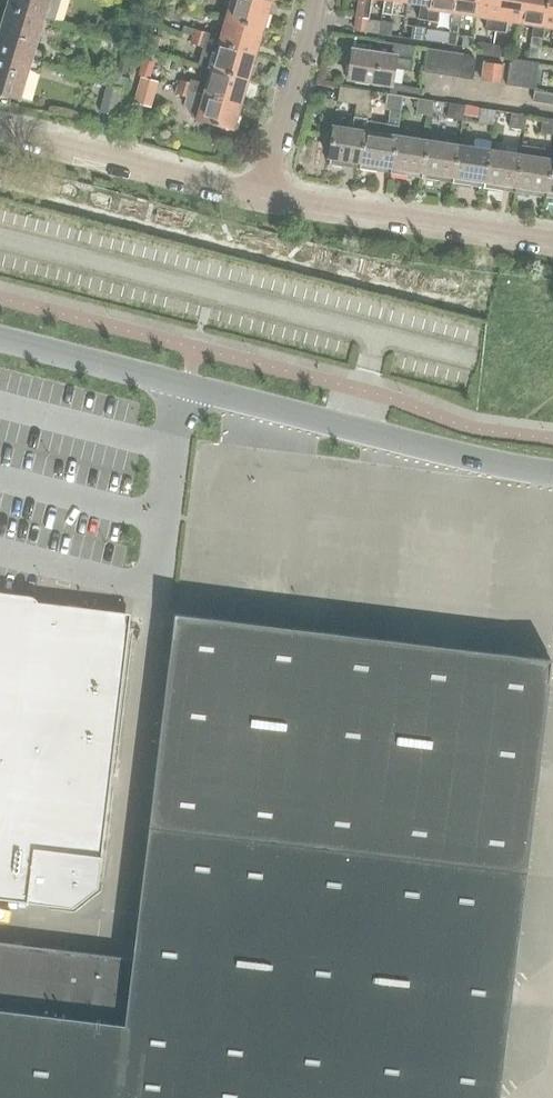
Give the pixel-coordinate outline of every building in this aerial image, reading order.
[(6,8),(42,19),(43,18),(53,21),(60,0),(9,0),(6,8)] [(226,19),(263,29),(268,11),(265,10),(268,0),(227,0),(226,1),(231,2),(226,19)] [(380,21),(366,19),(368,6),(371,6),(372,0),(361,0),(356,30),(378,33),(380,21)] [(382,13),(391,14),(393,0),(384,0),(382,13)] [(407,1),(419,3),(417,18),(428,20),(431,0),(407,0),(407,1)] [(428,20),(437,21),(439,9),(452,11),(453,0),(431,0),(428,20)] [(446,44),(456,46),(461,13),(475,15),(477,0),(453,0),(452,11),(446,44)] [(475,15),(488,17),(486,29),(495,30),(500,0),(477,0),(475,15)] [(495,30),(505,31),(507,19),(520,21),(523,0),(500,0),(495,30)] [(543,24),(547,0),(523,0),(520,21),(533,23),(531,35),(532,35),(529,57),(538,58),(540,47),(543,24)] [(543,24),(552,26),(552,0),(547,0),(543,24)] [(42,19),(6,8),(0,27),(0,93),(18,99),(27,68),(38,70),(43,53),(34,47),(42,19)] [(207,32),(205,39),(214,42),(252,53),(255,44),(259,45),(263,29),(226,19),(222,34),(217,32),(216,35),(207,32)] [(378,33),(391,35),(393,23),(380,21),(378,33)] [(184,26),(182,33),(192,36),(205,39),(207,32),(194,29),(184,26)] [(411,39),(423,41),(425,30),(425,27),(413,26),(411,39)] [(423,41),(432,42),(434,31),(425,30),(423,41)] [(161,38),(152,35),(148,49),(157,52),(161,38)] [(192,36),(190,43),(203,46),(205,39),(192,36)] [(203,46),(197,65),(211,69),(249,79),(254,62),(250,61),(252,53),(214,42),(205,39),(203,46)] [(389,43),(376,41),(374,52),(353,49),(349,78),(391,84),(392,84),(394,67),(411,70),(414,48),(389,44),(389,43)] [(491,56),(493,46),(484,44),(483,55),(491,56)] [(491,56),(494,56),(500,57),(502,47),(493,46),(491,56)] [(538,58),(552,60),(552,49),(540,47),(538,58)] [(423,72),(435,74),(438,51),(427,49),(423,72)] [(446,76),(450,53),(438,51),(435,74),(446,76)] [(458,77),(461,54),(450,53),(446,76),(458,77)] [(465,55),(461,54),(458,77),(471,79),(474,59),(465,55)] [(120,59),(117,72),(126,75),(129,62),(120,59)] [(139,77),(141,77),(149,80),(154,62),(145,60),(139,77)] [(526,61),(518,60),(509,64),(506,85),(522,87),(526,61)] [(522,87),(535,89),(538,63),(526,61),(522,87)] [(502,65),(483,62),(480,80),(500,83),(502,65)] [(193,82),(191,91),(237,104),(240,95),(244,96),(249,79),(211,69),(207,84),(194,80),(193,82)] [(113,84),(126,87),(128,79),(115,76),(113,84)] [(141,77),(133,102),(151,107),(158,82),(141,77)] [(180,79),(178,87),(191,91),(191,89),(193,82),(180,79)] [(391,84),(389,94),(395,95),(396,91),(419,94),(420,89),(392,84),(391,84)] [(122,90),(106,86),(99,112),(115,116),(122,90)] [(367,120),(367,118),(371,91),(339,86),(337,99),(337,101),(356,104),(355,116),(354,115),(352,128),(333,125),(328,157),(329,157),(328,163),(329,163),(329,162),(345,165),(346,159),(359,161),(358,168),(359,168),(359,167),(360,167),(367,120)] [(176,93),(175,96),(186,99),(188,100),(191,91),(178,87),(176,93)] [(186,99),(185,103),(192,117),(197,118),(196,119),(234,130),(239,113),(235,112),(237,104),(191,91),(188,100),(186,99)] [(433,101),(418,99),(415,113),(431,116),(433,101)] [(464,106),(449,103),(446,118),(461,120),(464,106)] [(495,111),(480,108),(478,123),(493,125),(495,111)] [(397,135),(400,111),(390,110),(388,123),(367,120),(360,167),(376,169),(377,164),(390,166),(394,135),(397,135)] [(526,116),(511,113),(509,128),(524,130),(526,116)] [(542,118),(540,132),(552,134),(552,120),(542,118)] [(394,135),(390,166),(389,173),(390,173),(391,172),(407,174),(408,169),(420,170),(424,140),(397,135),(394,135)] [(453,181),(470,183),(470,178),(483,180),(487,149),(486,149),(487,140),(475,138),(474,147),(457,145),(452,182),(453,182),(453,181)] [(424,140),(420,170),(421,171),(420,177),(421,177),(422,176),(438,179),(439,174),(452,176),(451,182),(452,182),(457,145),(424,140)] [(501,188),(502,183),(514,185),(518,154),(517,154),(518,148),(506,146),(506,152),(487,149),(483,180),(484,180),(483,187),(484,187),(484,185),(501,188)] [(522,146),(521,154),(518,154),(514,185),(515,185),(514,191),(515,191),(515,190),(532,193),(533,188),(545,189),(550,159),(552,159),(552,157),(552,150),(522,146)] [(552,159),(550,159),(545,189),(546,190),(545,196),(546,196),(546,195),(552,196),(552,159)] [(72,908),(97,889),(129,621),(0,605),(0,899),(72,908)] [(526,871),(552,660),(174,614),(132,958),(0,942),(0,1097),(498,1097),(526,871)]
